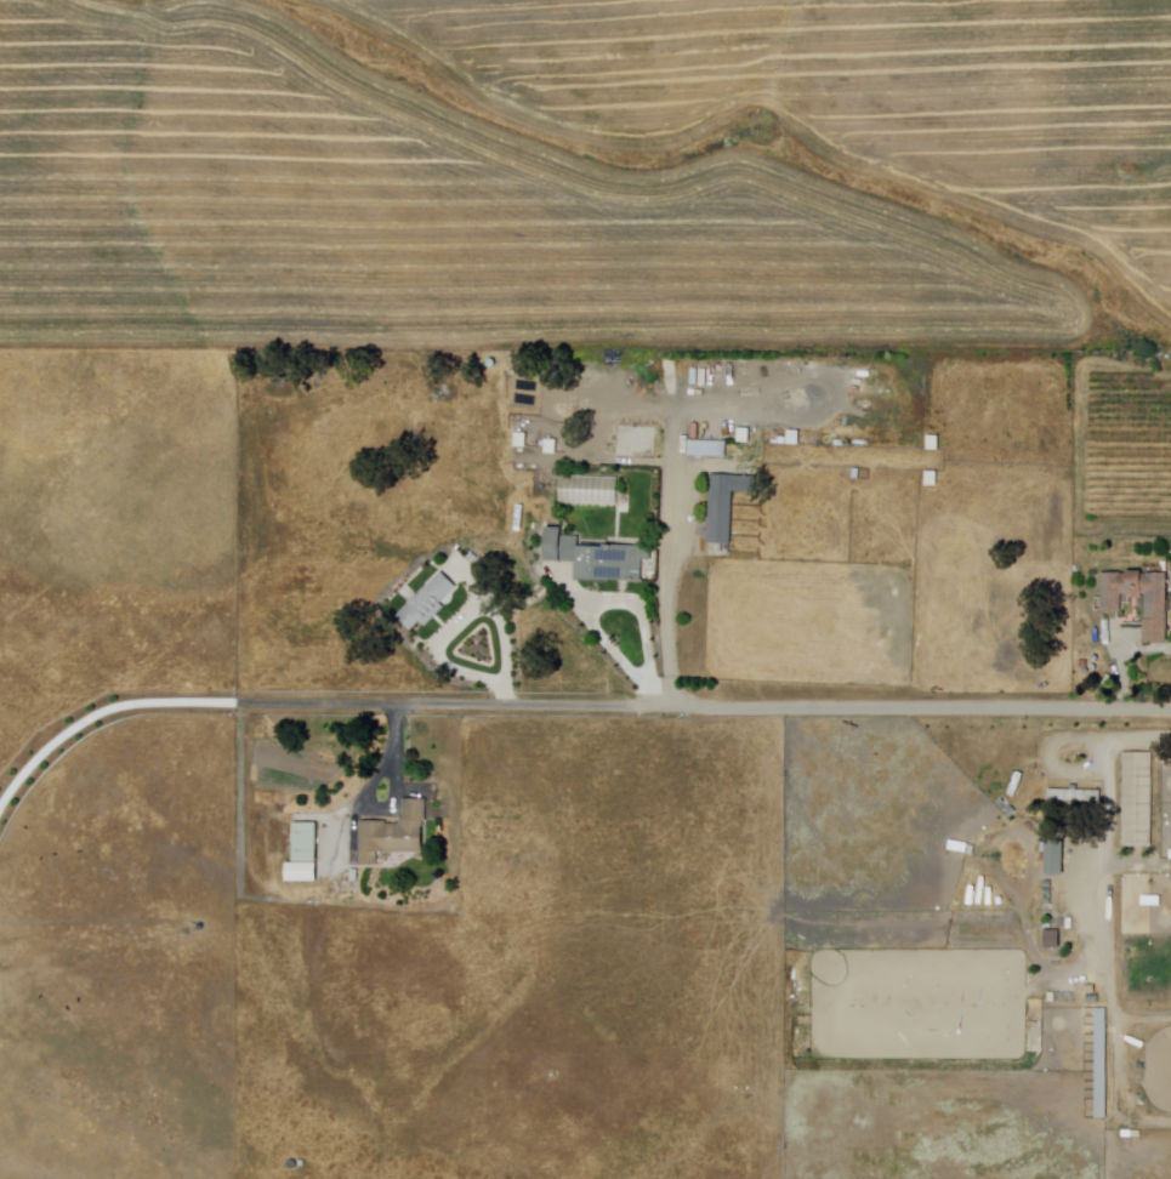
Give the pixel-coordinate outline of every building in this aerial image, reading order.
[(519,377),(521,368),(542,371),(541,381),(519,377)] [(517,391),(518,381),(540,383),(539,393),(517,391)] [(516,404),(517,395),(538,398),(536,408),(516,404)] [(651,427),(615,427),(615,455),(651,455),(651,427)] [(740,428),(752,429),(751,443),(740,443),(740,428)] [(790,445),(790,431),(802,432),(802,445),(790,445)] [(517,448),(517,434),(528,434),(528,448),(517,448)] [(942,451),(930,451),(931,437),(942,437),(942,451)] [(547,455),(547,440),(558,440),(558,455),(547,455)] [(690,457),(690,442),(729,443),(729,457),(690,457)] [(928,486),(928,472),(940,472),(940,486),(928,486)] [(710,545),(734,546),(735,492),(758,494),(760,477),(712,475),(710,545)] [(562,505),(563,477),(620,478),(619,506),(562,505)] [(547,562),(580,563),(579,581),(614,582),(614,581),(644,582),(644,560),(653,560),(654,547),(608,546),(608,548),(580,547),(581,537),(564,536),(564,529),(548,528),(547,562)] [(468,558),(473,553),(479,559),(474,564),(468,558)] [(1103,614),(1124,614),(1124,596),(1130,596),(1130,599),(1146,599),(1146,596),(1148,596),(1148,620),(1147,620),(1147,644),(1170,644),(1170,574),(1147,574),(1147,571),(1130,571),(1130,574),(1103,574),(1103,614)] [(444,573),(398,617),(413,632),(422,622),(427,628),(447,609),(443,604),(459,588),(444,573)] [(1124,849),(1124,754),(1156,754),(1156,849),(1124,849)] [(1104,792),(1104,803),(1052,803),(1052,792),(1104,792)] [(362,821),(362,866),(379,866),(377,854),(426,854),(426,824),(430,824),(428,801),(405,801),(405,821),(362,821)] [(295,825),(295,864),(320,864),(320,825),(295,825)] [(1050,842),(1067,842),(1067,877),(1050,877),(1050,842)] [(1093,1009),(1093,1119),(1104,1119),(1104,1009),(1093,1009)]
